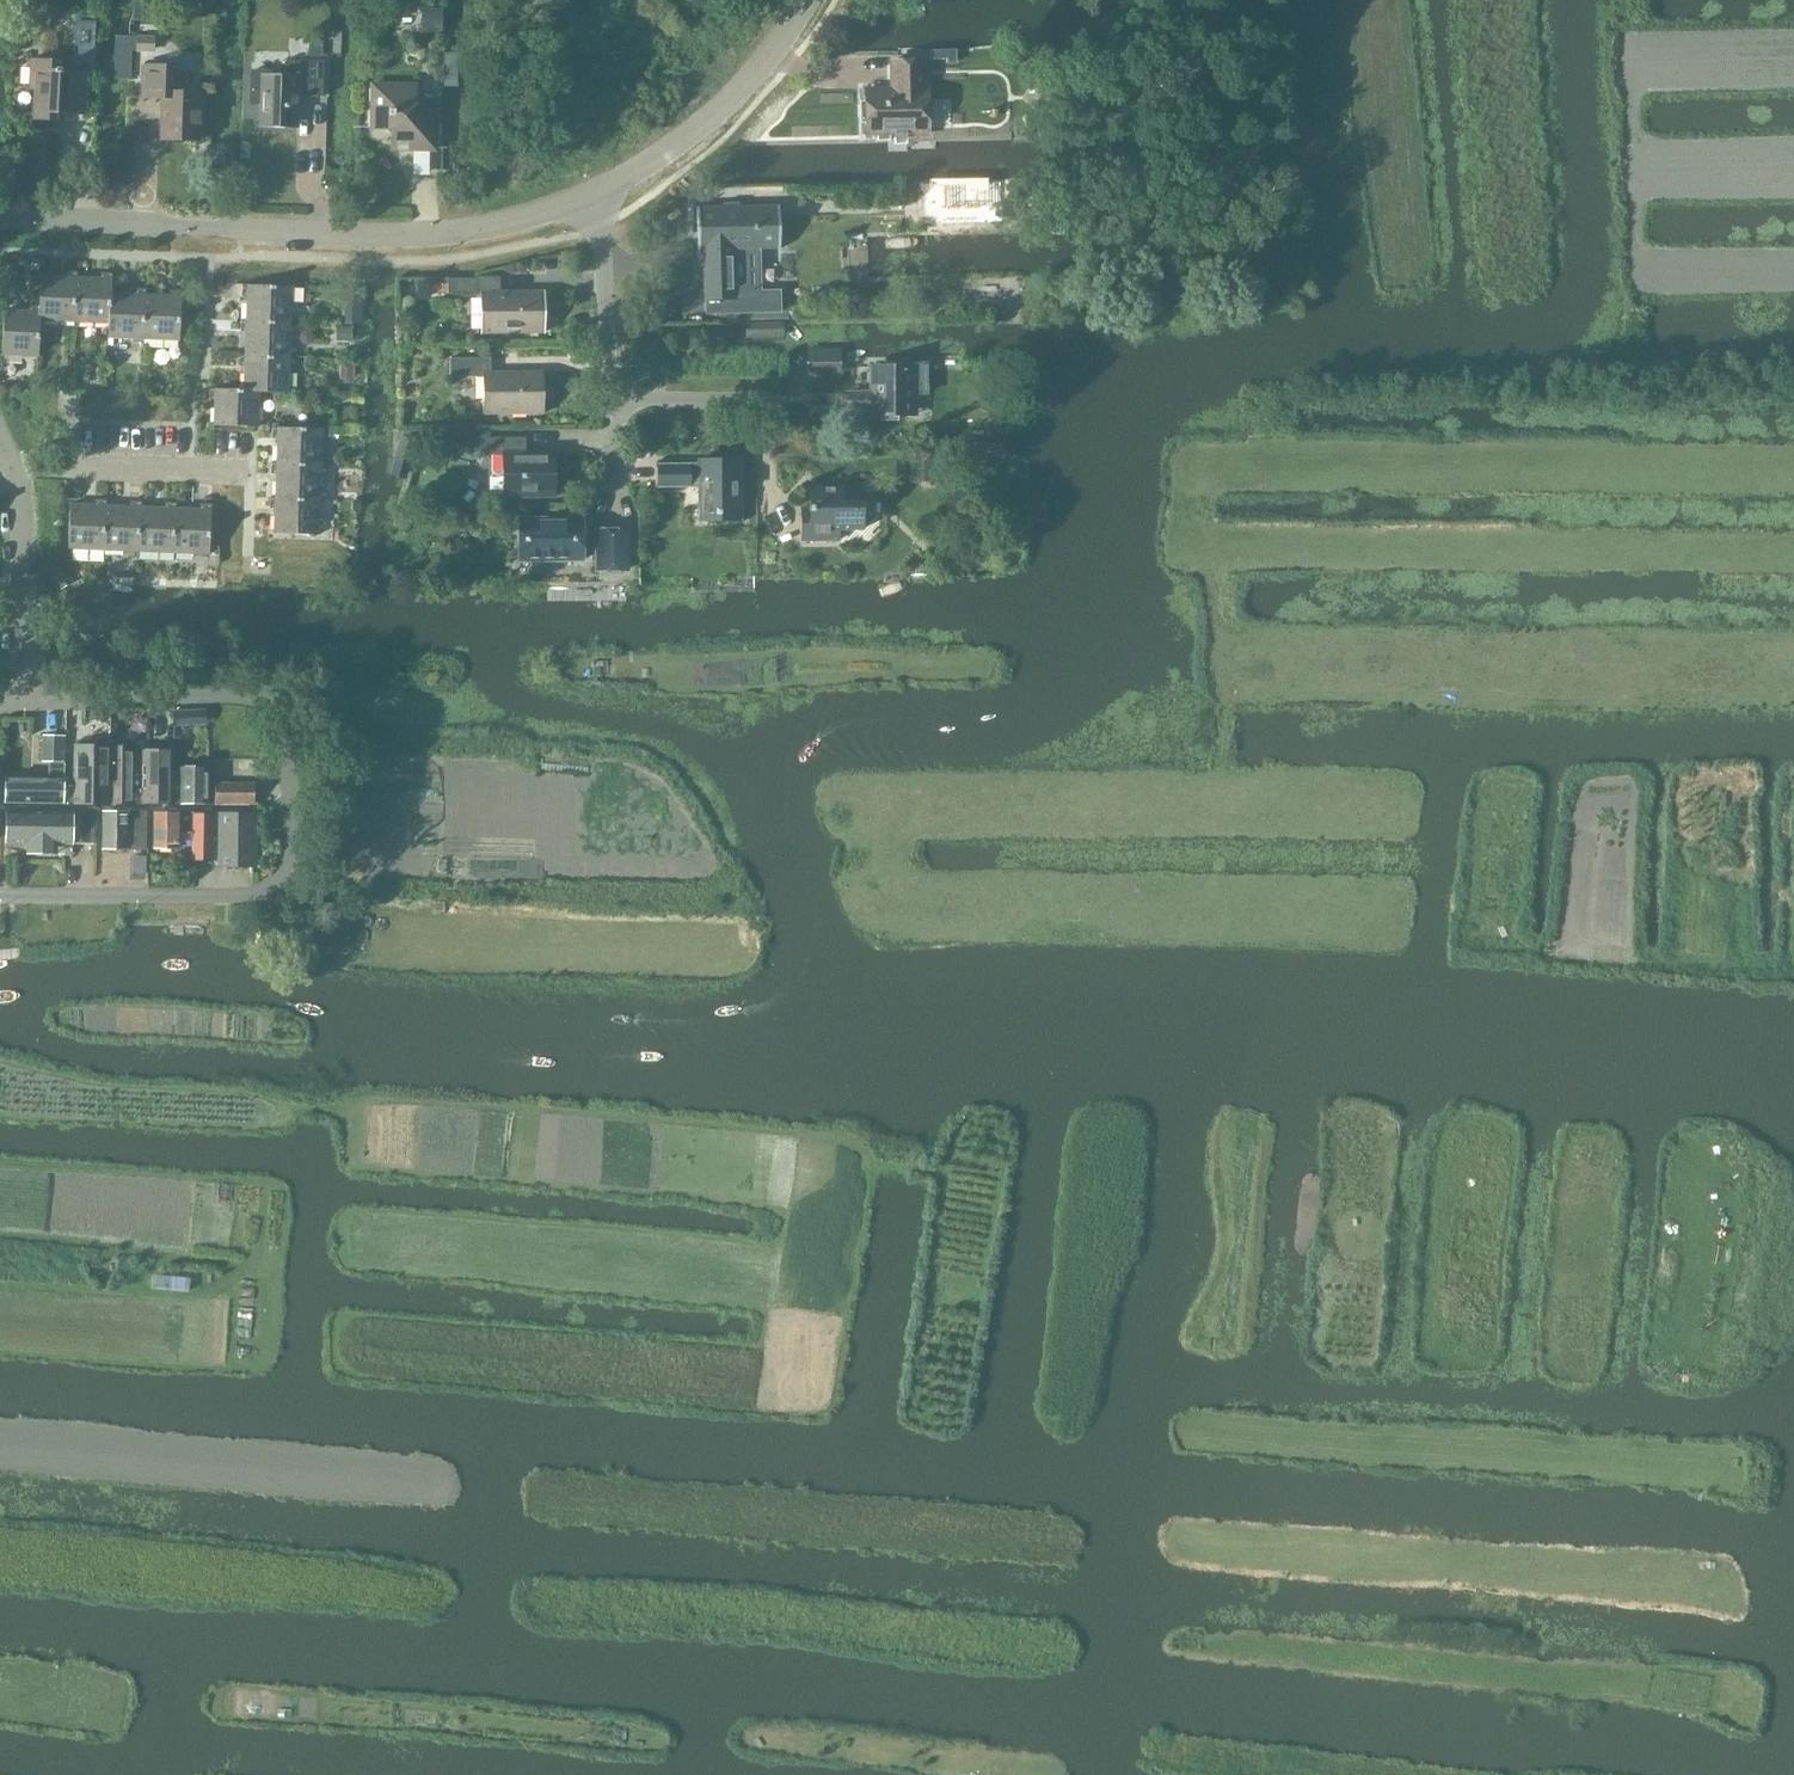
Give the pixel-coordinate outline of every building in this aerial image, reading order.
[(134,12),(134,20),(158,20),(159,4),(139,3),(135,3),(134,12)] [(442,9),(423,9),(423,33),(442,33),(442,9)] [(75,24),(74,44),(92,45),(93,25),(75,24)] [(136,51),(137,38),(112,37),(111,78),(130,79),(130,50),(136,51)] [(137,38),(136,51),(154,51),(155,38),(137,38)] [(310,46),(309,55),(322,55),(323,46),(310,46)] [(96,50),(77,49),(76,65),(95,66),(96,50)] [(443,87),(458,88),(458,53),(443,53),(443,87)] [(951,58),(934,58),(934,72),(951,72),(951,58)] [(86,115),(88,72),(61,71),(61,69),(59,68),(59,61),(31,60),(30,90),(34,90),(33,120),(57,121),(57,114),(86,115)] [(261,104),(261,125),(297,126),(298,96),(323,97),(324,62),(286,61),(286,70),(253,69),(252,104),(261,104)] [(924,89),(924,61),(892,61),(893,76),(894,76),(894,90),(865,91),(866,134),(907,133),(907,135),(928,134),(928,89),(924,89)] [(200,141),(201,93),(174,93),(175,67),(143,66),(142,98),(162,98),(161,140),(200,141)] [(433,148),(434,107),(415,107),(415,88),(374,87),(373,128),(392,129),(392,147),(433,148)] [(723,208),(697,209),(698,250),(704,249),(705,300),(712,300),(713,314),(781,312),(780,290),(760,290),(744,291),(742,248),(759,247),(779,247),(778,206),(738,207),(738,203),(723,203),(723,208)] [(75,322),(77,278),(77,272),(66,272),(66,277),(41,276),(40,306),(41,307),(41,321),(75,322)] [(109,324),(112,294),(112,281),(113,274),(101,273),(101,279),(77,278),(75,322),(109,324)] [(476,294),(477,279),(448,279),(448,294),(476,294)] [(248,320),(291,322),(293,287),(243,285),(242,297),(249,297),(248,320)] [(145,340),(146,295),(147,290),(135,289),(135,295),(112,294),(109,324),(108,338),(145,340)] [(146,295),(145,340),(180,341),(182,291),(170,290),(170,296),(146,295)] [(483,334),(543,333),(543,291),(482,292),(483,334)] [(41,307),(40,306),(30,306),(29,312),(4,311),(3,355),(39,356),(41,321),(41,307)] [(346,309),(345,323),(353,324),(361,324),(362,310),(346,309)] [(291,322),(248,320),(241,320),(241,332),(247,332),(246,355),(290,357),(291,322)] [(744,339),(784,339),(783,321),(744,321),(744,339)] [(338,328),(337,341),(352,342),(352,329),(338,328)] [(805,363),(805,380),(838,380),(838,362),(838,348),(805,348),(805,363)] [(290,357),(246,355),(240,355),(240,367),(245,367),(245,390),(260,391),(260,392),(289,393),(290,357)] [(491,372),(491,358),(450,358),(450,377),(483,377),(483,415),(544,414),(543,372),(491,372)] [(353,366),(340,366),(340,377),(353,377),(353,366)] [(916,415),(915,393),(926,393),(926,367),(871,367),(871,393),(848,393),(848,410),(871,410),(871,415),(916,415)] [(260,391),(245,390),(210,389),(210,401),(215,401),(214,426),(258,427),(260,392),(260,391)] [(277,463),(321,464),(323,429),(273,427),(272,439),(278,439),(277,463)] [(489,429),(443,430),(443,443),(486,456),(503,455),(504,474),(493,474),(490,478),(490,490),(494,494),(504,493),(504,496),(554,496),(554,453),(526,453),(526,438),(489,438),(489,429)] [(741,519),(740,461),(699,461),(699,465),(659,466),(659,486),(700,486),(700,520),(741,519)] [(933,461),(910,463),(911,482),(934,481),(933,461)] [(321,464),(277,463),(272,463),(271,474),(277,474),(276,498),(320,499),(321,464)] [(803,541),(839,540),(838,530),(863,530),(863,511),(878,511),(877,484),(837,484),(837,488),(810,488),(811,521),(802,521),(803,541)] [(320,499),(276,498),(270,497),(270,509),(276,509),(275,534),(319,535),(320,499)] [(105,550),(107,506),(107,500),(96,500),(95,506),(70,505),(69,549),(105,550)] [(139,551),(141,508),(142,502),(130,501),(130,507),(107,506),(105,550),(139,551)] [(174,553),(176,509),(177,503),(165,503),(165,509),(141,508),(139,551),(174,553)] [(176,509),(174,553),(210,554),(212,505),(200,504),(200,510),(176,509)] [(583,534),(583,519),(519,520),(519,561),(583,560),(583,554),(598,554),(598,570),(627,570),(626,530),(597,530),(597,534),(583,534)] [(63,574),(56,577),(61,588),(62,588),(73,583),(67,572),(63,574)] [(608,676),(608,661),(594,662),(594,676),(608,676)] [(189,710),(175,711),(175,725),(190,725),(189,710)] [(66,735),(44,735),(44,760),(66,760),(66,735)] [(109,804),(110,747),(76,746),(75,803),(109,804)] [(130,803),(141,803),(141,804),(174,804),(174,784),(174,751),(142,750),(142,752),(131,752),(131,747),(113,746),(112,804),(130,804),(130,803)] [(542,773),(588,775),(589,761),(543,759),(542,773)] [(63,803),(64,764),(50,764),(49,779),(6,778),(5,802),(63,803)] [(209,769),(180,768),(180,784),(174,784),(174,804),(209,804),(209,769)] [(254,805),(255,784),(215,784),(215,805),(254,805)] [(7,811),(6,843),(27,843),(27,853),(56,854),(55,844),(94,844),(94,812),(7,811)] [(146,849),(146,813),(104,812),(103,849),(146,849)] [(212,861),(213,813),(154,813),(154,848),(178,848),(179,841),(193,841),(193,861),(212,861)] [(256,867),(257,855),(257,814),(219,813),(218,866),(256,867)]
